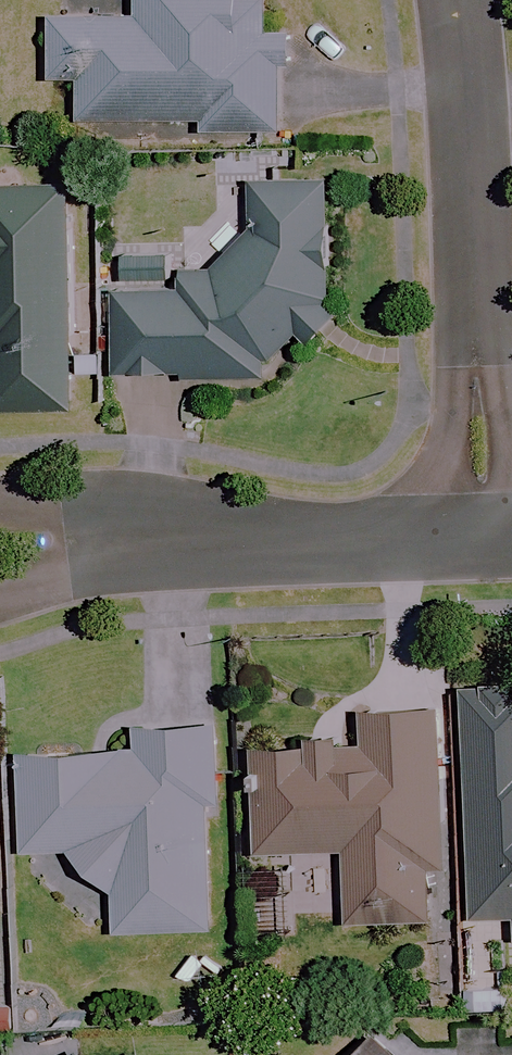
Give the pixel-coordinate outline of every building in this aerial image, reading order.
[(267,15),(215,13),(215,0),(132,0),(131,20),(44,16),(42,80),(75,82),(74,120),(197,125),(197,133),(277,136),(279,69),(295,70),(296,35),(266,34),(267,15)] [(117,296),(115,372),(255,376),(296,336),(302,342),(336,309),(330,303),(325,298),(321,186),(251,188),(253,232),(209,274),(177,273),(177,298),(117,296)] [(0,187),(0,411),(69,411),(69,187),(0,187)] [(459,691),(466,918),(505,917),(506,940),(511,940),(511,689),(459,691)] [(433,922),(432,710),(360,711),(360,739),(255,739),(255,853),(340,853),(340,922),(433,922)] [(209,928),(210,728),(209,726),(120,723),(120,750),(17,751),(13,853),(65,854),(104,894),(104,928),(209,928)] [(372,1031),(345,1054),(394,1054),(372,1031)]
